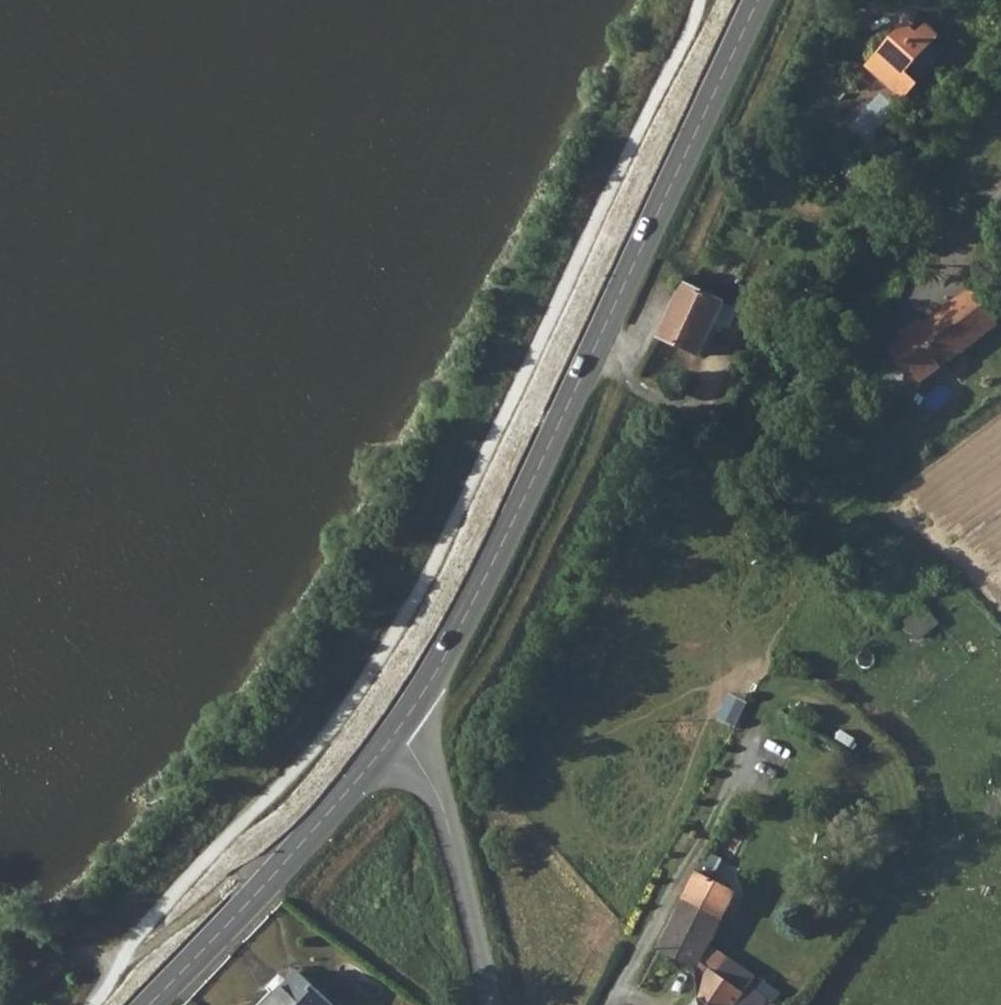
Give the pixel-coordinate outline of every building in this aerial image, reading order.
[(906,24),(869,70),(904,98),(919,81),(906,71),(938,32),(924,22),(916,32),(906,24)] [(687,281),(663,336),(668,339),(704,355),(729,300),(687,281)] [(912,351),(938,381),(1000,328),(1000,301),(987,286),(934,332),(928,325),(909,341),(915,348),(912,351)] [(737,892),(699,871),(658,950),(695,970),(700,963),(746,994),(750,989),(765,999),(772,988),(763,981),(761,982),(729,958),(709,945),(724,917),(737,892)] [(709,945),(729,958),(745,929),(724,917),(709,945)] [(349,997),(309,962),(273,1004),(341,1004),(349,997)] [(765,999),(750,989),(746,994),(700,963),(695,970),(696,971),(693,975),(699,980),(695,986),(699,998),(695,1004),(773,1004),(765,999)]
